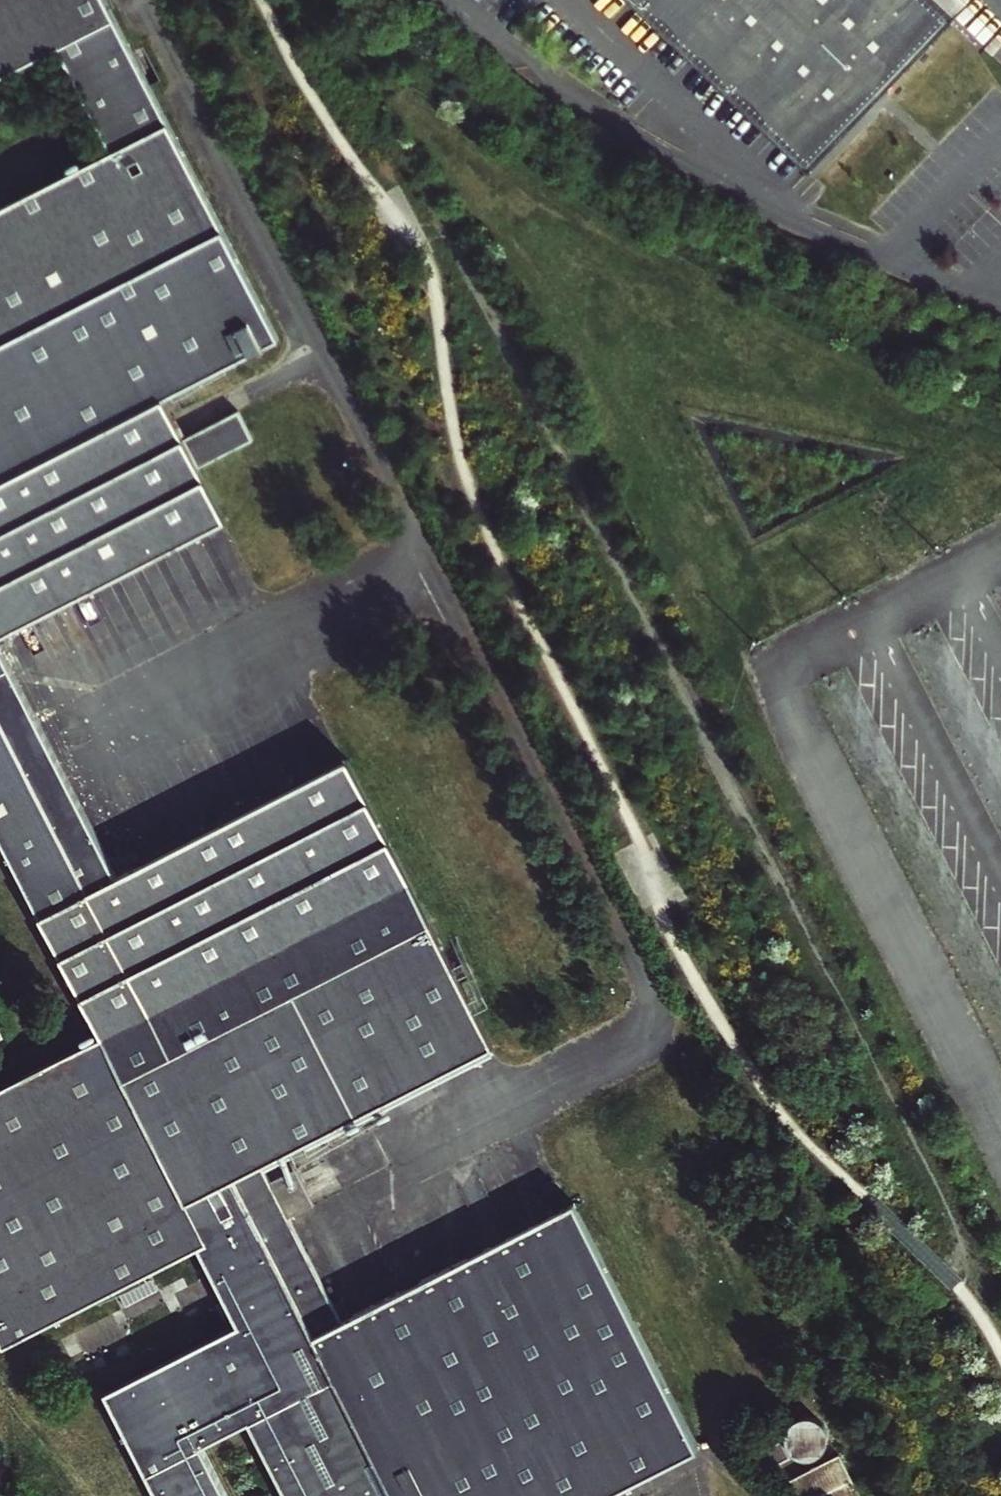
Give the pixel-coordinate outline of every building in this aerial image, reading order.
[(228,519),(200,465),(255,437),(240,408),(213,422),(186,437),(177,418),(166,396),(282,336),(110,0),(0,0),(0,631),(228,519)] [(822,157),(964,0),(648,0),(822,157)] [(186,437),(213,422),(204,404),(177,418),(186,437)] [(199,1246),(239,1324),(105,1392),(158,1495),(226,1495),(215,1475),(201,1447),(249,1423),(262,1447),(287,1495),(607,1495),(699,1449),(575,1203),(343,1321),(289,1215),(272,1182),(262,1164),(495,1046),(349,757),(121,874),(0,636),(0,833),(103,1035),(0,1087),(0,1336),(5,1346),(199,1246)] [(293,1171),(272,1182),(289,1215),(310,1204),(293,1171)] [(790,1457),(794,1455),(797,1457),(804,1460),(812,1459),(819,1456),(822,1454),(827,1448),(829,1441),(829,1433),(826,1426),(820,1420),(814,1417),(810,1416),(806,1416),(799,1418),(792,1422),(788,1428),(786,1436),(786,1443),(784,1444),(783,1441),(753,1457),(762,1475),(792,1460),(790,1457)] [(788,1485),(794,1495),(862,1495),(841,1455),(812,1470),(788,1485)]
